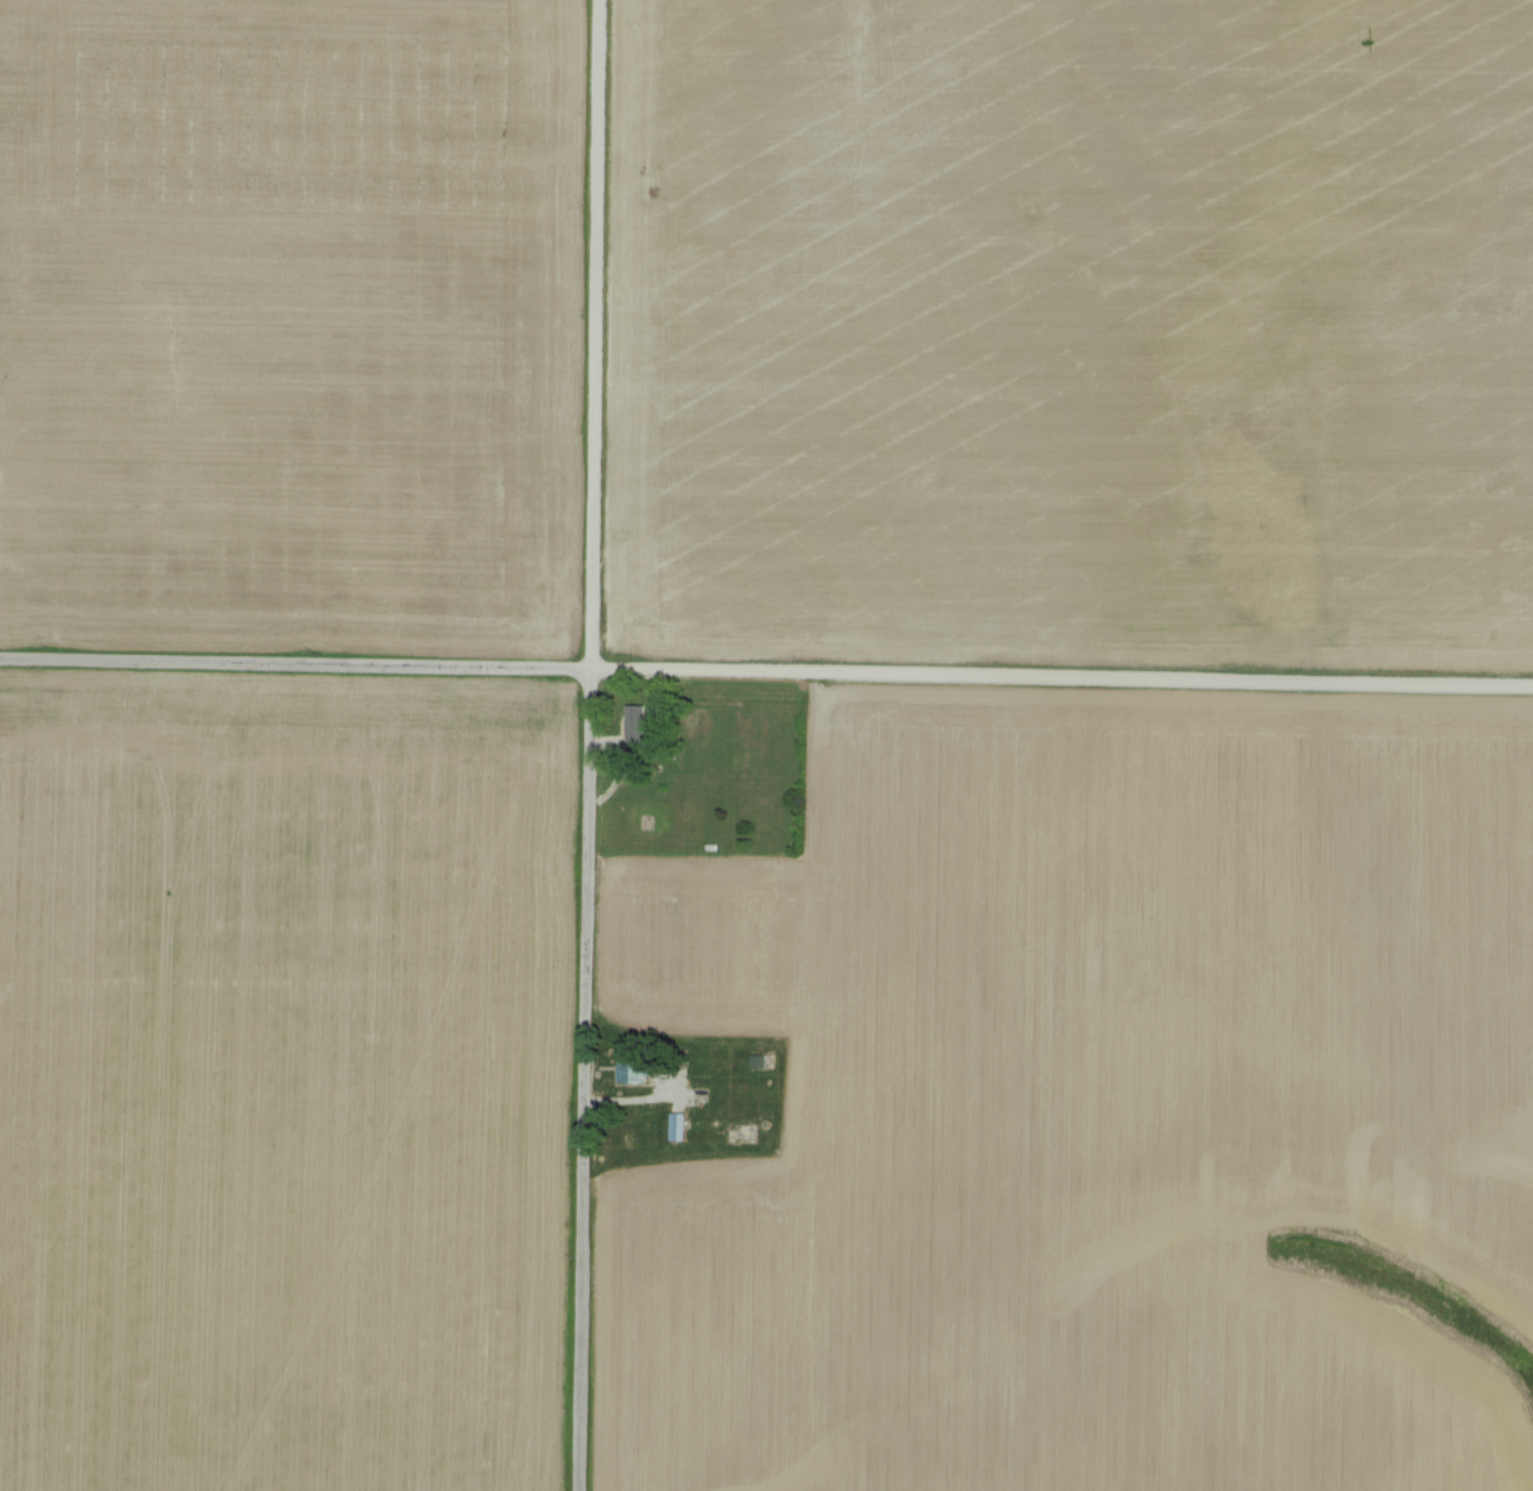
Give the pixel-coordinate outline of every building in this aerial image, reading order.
[(643,704),(626,704),(625,739),(643,740),(643,704)] [(635,1069),(635,1065),(615,1065),(616,1082),(642,1081),(642,1069),(635,1069)]
